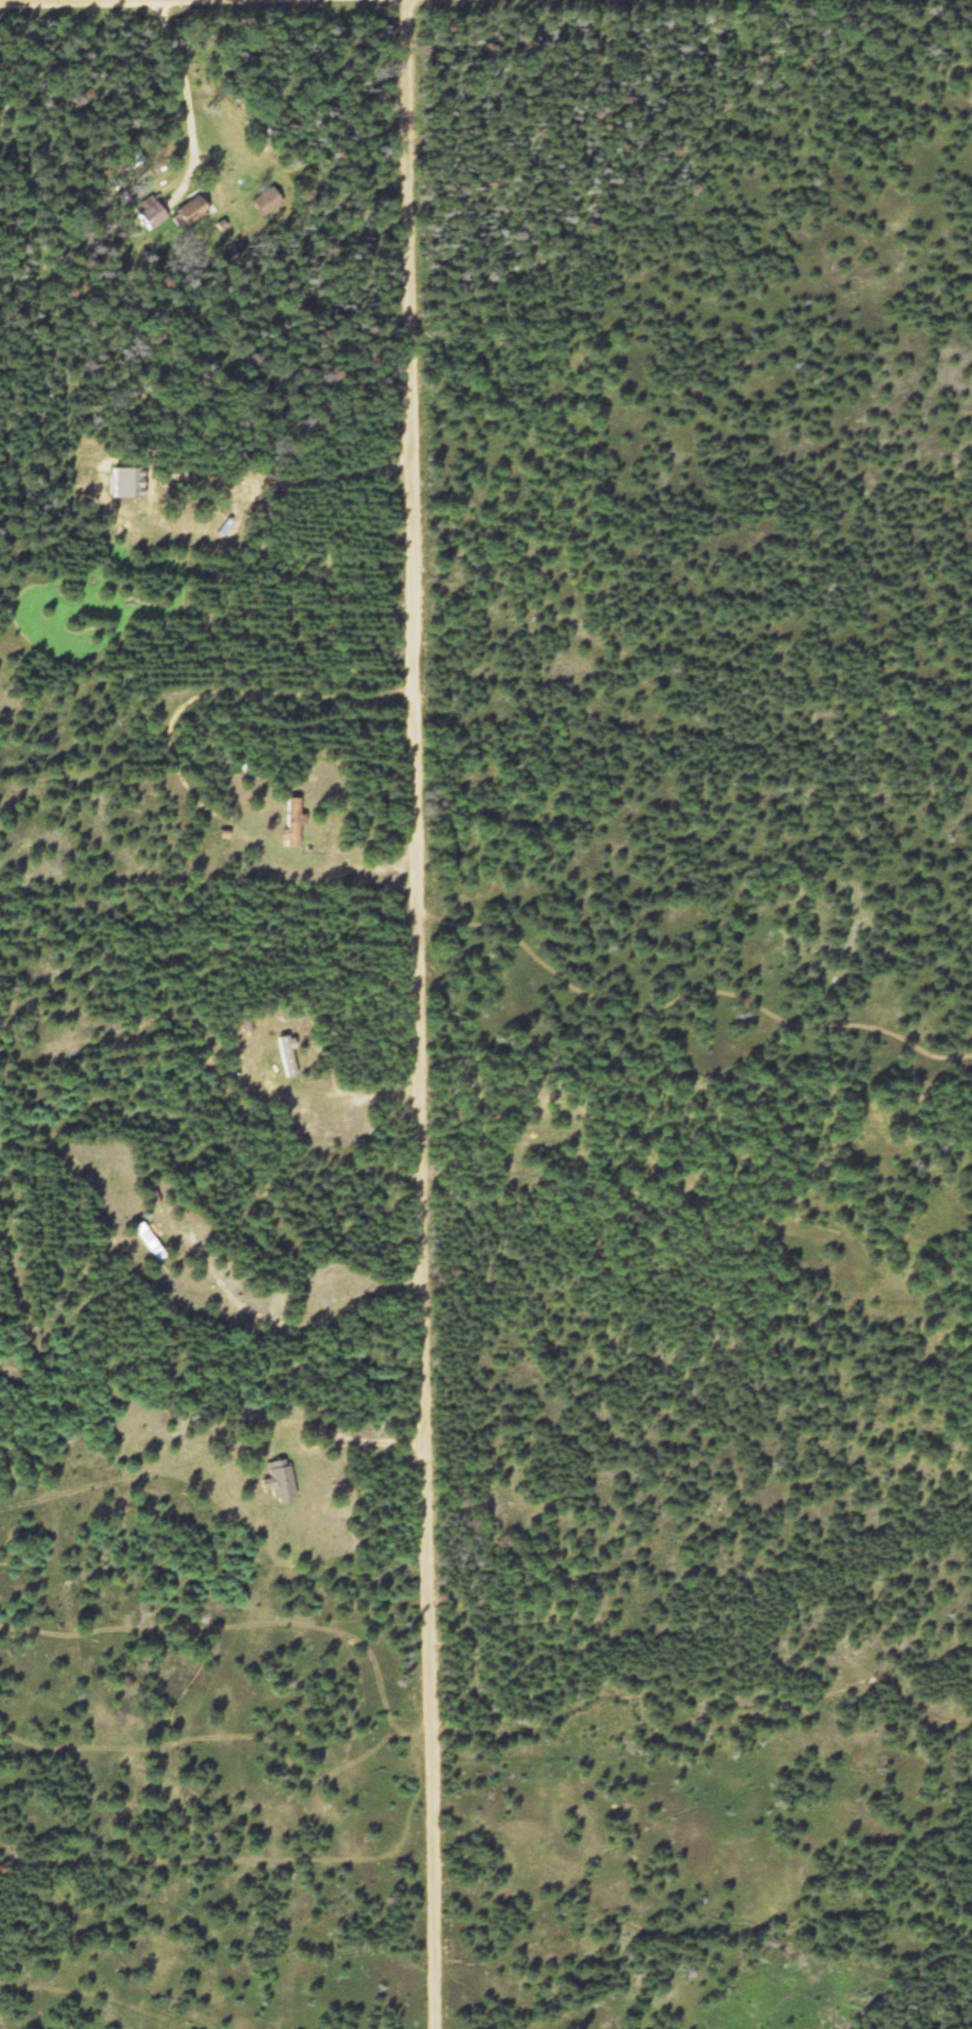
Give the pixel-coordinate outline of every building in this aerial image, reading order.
[(146,161),(135,147),(124,156),(135,170),(146,161)] [(252,202),(263,219),(283,205),(272,189),(252,202)] [(151,233),(168,220),(152,197),(134,210),(151,233)] [(174,215),(187,230),(208,212),(196,197),(174,215)] [(142,469),(110,469),(110,499),(142,499),(142,469)] [(301,800),(284,800),(284,849),(301,849),(301,800)] [(277,1040),(286,1080),(300,1076),(290,1036),(277,1040)] [(134,1229),(157,1264),(166,1258),(143,1223),(134,1229)] [(289,1461),(266,1465),(273,1507),(296,1503),(289,1461)]
